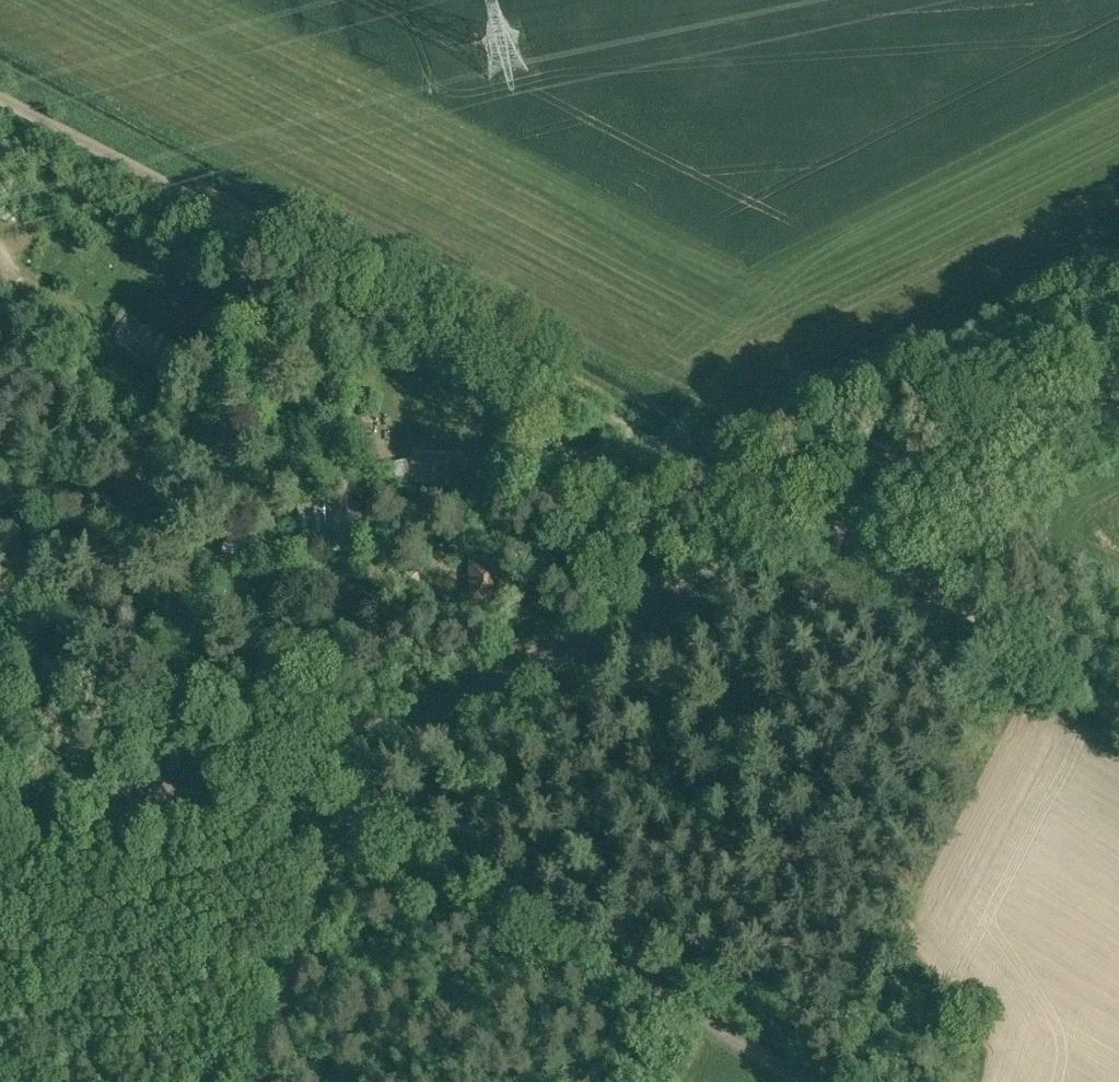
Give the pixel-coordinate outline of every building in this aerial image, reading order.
[(113,348),(162,372),(176,344),(136,324),(138,320),(129,315),(124,312),(112,334),(118,338),(113,348)] [(811,451),(815,459),(821,456),(817,449),(811,451)] [(461,488),(463,460),(413,457),(411,484),(461,488)] [(325,528),(326,552),(363,550),(363,527),(325,528)] [(470,564),(471,601),(501,601),(500,564),(470,564)]
